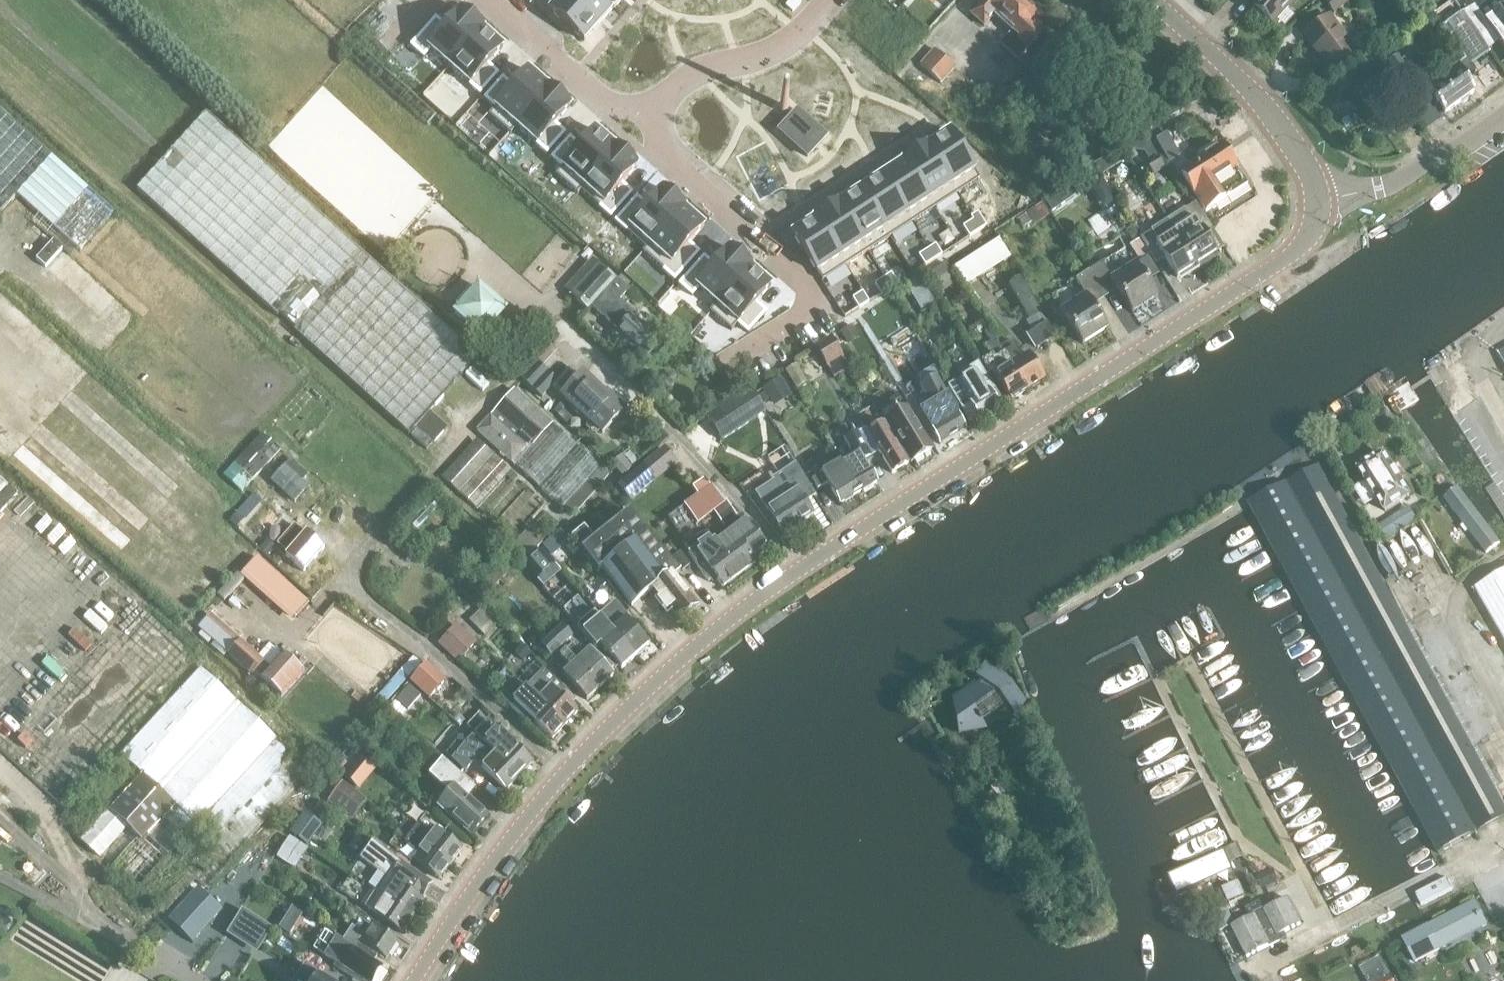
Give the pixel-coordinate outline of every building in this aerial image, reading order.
[(552,12),(585,42),(600,25),(571,0),(563,0),(552,12)] [(600,25),(614,9),(604,0),(571,0),(600,25)] [(614,9),(622,0),(604,0),(614,9)] [(1011,32),(1001,44),(1017,59),(1040,33),(1031,25),(1039,16),(1023,1),(1024,0),(986,0),(986,1),(985,0),(983,0),(970,14),(983,26),(995,12),(1014,29),(1011,32)] [(1252,6),(1272,24),(1294,0),(1257,0),(1252,6)] [(1351,0),(1325,0),(1325,1),(1333,13),(1351,0)] [(1454,1),(1482,40),(1493,33),(1503,48),(1503,7),(1499,0),(1456,0),(1454,1)] [(436,22),(420,40),(450,67),(483,29),(464,13),(448,32),(436,22)] [(996,14),(986,25),(1002,40),(1012,28),(996,14)] [(1331,73),(1357,55),(1330,17),(1304,35),(1331,73)] [(1473,93),(1464,80),(1475,72),(1471,67),(1487,55),(1465,22),(1447,35),(1468,64),(1458,71),(1429,91),(1444,113),(1473,93)] [(828,44),(858,76),(876,60),(845,28),(828,44)] [(483,29),(450,67),(480,94),(496,75),(485,65),(502,46),(483,29)] [(921,60),(942,80),(957,65),(936,45),(921,60)] [(1371,104),(1396,86),(1401,92),(1415,82),(1399,60),(1354,92),(1363,104),(1369,100),(1371,104)] [(1035,72),(1039,76),(1045,69),(1038,63),(1035,67),(1035,72)] [(503,81),(487,100),(517,127),(550,89),(531,72),(515,91),(503,81)] [(1024,88),(1016,81),(1003,96),(1011,103),(1024,88)] [(550,89),(517,127),(547,153),(564,135),(552,125),(569,106),(550,89)] [(797,103),(776,126),(807,154),(828,130),(797,103)] [(18,195),(80,251),(115,213),(0,109),(0,214),(18,195)] [(409,435),(478,358),(206,113),(137,190),(278,316),(280,314),(297,329),(294,331),(409,435)] [(571,142),(555,160),(585,187),(618,149),(599,133),(582,152),(571,142)] [(948,134),(926,148),(951,186),(973,171),(948,134)] [(1178,149),(1169,155),(1170,156),(1165,160),(1169,168),(1183,157),(1201,145),(1195,136),(1178,149)] [(1222,145),(1207,155),(1182,171),(1194,193),(1194,194),(1205,211),(1247,184),(1222,145)] [(926,148),(904,162),(929,200),(951,186),(926,148)] [(618,149),(585,187),(615,214),(631,195),(620,185),(637,166),(618,149)] [(904,162),(882,177),(907,214),(929,200),(904,162)] [(882,177),(860,191),(884,229),(907,214),(882,177)] [(860,191),(838,205),(862,243),(884,229),(860,191)] [(638,201),(621,219),(651,246),(685,209),(666,192),(649,211),(638,201)] [(1168,220),(1175,231),(1197,265),(1216,253),(1204,235),(1213,229),(1196,202),(1168,220)] [(838,205),(816,220),(840,257),(862,243),(838,205)] [(685,209),(651,246),(681,273),(698,254),(687,244),(703,225),(685,209)] [(980,217),(974,221),(980,231),(987,227),(980,217)] [(816,220),(793,234),(818,272),(840,257),(816,220)] [(974,221),(967,225),(973,235),(980,231),(974,221)] [(1140,238),(1145,247),(1157,265),(1166,259),(1178,277),(1197,265),(1175,231),(1159,242),(1152,231),(1140,238)] [(1158,297),(1148,282),(1159,275),(1149,258),(1138,266),(1120,238),(1082,262),(1089,272),(1103,293),(1115,285),(1133,313),(1158,297)] [(1015,268),(1010,259),(1012,258),(999,239),(951,270),(963,289),(966,287),(971,296),(980,291),(974,282),(1003,263),(1008,272),(1015,268)] [(1140,262),(1150,256),(1140,240),(1130,246),(1140,262)] [(936,245),(929,250),(936,260),(943,255),(936,245)] [(101,314),(118,297),(66,247),(49,264),(101,314)] [(705,259),(688,277),(718,304),(751,268),(752,267),(733,250),(716,269),(705,259)] [(929,250),(923,254),(929,264),(936,260),(929,250)] [(617,279),(616,280),(599,264),(571,296),(588,311),(592,306),(620,331),(614,337),(627,348),(630,344),(640,354),(655,337),(633,317),(635,314),(620,301),(629,291),(617,279)] [(1074,272),(1078,279),(1076,280),(1086,295),(1061,311),(1083,345),(1108,329),(1090,301),(1103,293),(1089,272),(1087,273),(1085,271),(1083,272),(1080,267),(1074,272)] [(718,304),(718,305),(748,332),(764,313),(753,303),(770,284),(751,268),(718,304)] [(892,274),(885,278),(892,288),(898,284),(892,274)] [(1012,280),(1029,317),(1042,311),(1025,274),(1012,280)] [(885,278),(878,283),(885,293),(892,288),(885,278)] [(482,339),(508,310),(479,285),(453,314),(482,339)] [(863,293),(856,297),(863,307),(869,303),(863,293)] [(1056,337),(1047,322),(1026,336),(1036,350),(1056,337)] [(1029,390),(1005,354),(996,339),(995,339),(993,340),(991,336),(983,342),(985,345),(986,345),(993,355),(982,362),(989,373),(986,376),(987,377),(991,382),(997,378),(1011,401),(1029,390)] [(832,338),(816,348),(827,366),(843,357),(832,338)] [(1022,360),(1015,348),(1005,354),(1029,390),(1046,379),(1030,354),(1022,360)] [(941,377),(956,402),(969,423),(978,418),(979,421),(999,409),(996,405),(1002,401),(991,382),(987,377),(986,376),(971,351),(949,365),(952,369),(941,377)] [(569,370),(558,383),(538,365),(538,364),(523,380),(543,399),(553,388),(603,434),(625,411),(606,393),(604,395),(582,374),(578,379),(569,370)] [(782,376),(763,388),(774,405),(794,393),(782,376)] [(939,445),(965,430),(936,381),(923,389),(933,407),(921,414),(939,445)] [(752,386),(707,416),(723,439),(768,408),(752,386)] [(532,420),(539,412),(515,391),(476,432),(512,464),(526,447),(529,447),(544,431),(533,420),(532,420)] [(1448,470),(1461,462),(1421,398),(1406,408),(1448,470)] [(931,450),(906,409),(886,422),(911,463),(931,450)] [(427,451),(435,442),(448,427),(432,413),(411,436),(427,451)] [(41,451),(0,417),(0,439),(31,464),(41,451)] [(884,423),(868,433),(892,474),(908,464),(884,423)] [(516,466),(562,508),(574,519),(581,511),(599,491),(597,489),(610,476),(599,466),(553,424),(516,466)] [(872,456),(859,434),(856,429),(850,433),(845,425),(825,437),(840,463),(846,473),(858,494),(876,483),(863,461),(872,456)] [(242,492),(281,450),(263,433),(224,475),(242,492)] [(512,541),(546,504),(477,440),(443,477),(512,541)] [(814,494),(794,465),(783,450),(767,461),(777,476),(772,479),(774,483),(758,494),(769,510),(768,511),(784,535),(813,516),(804,501),(814,494)] [(1365,466),(1359,470),(1367,482),(1364,484),(1374,501),(1377,499),(1385,512),(1410,496),(1400,481),(1402,480),(1395,469),(1393,470),(1384,454),(1378,458),(1376,454),(1362,463),(1365,466)] [(653,459),(625,479),(634,492),(662,471),(653,459)] [(858,494),(846,473),(840,463),(830,469),(811,480),(817,490),(828,484),(840,504),(858,494)] [(310,488),(303,482),(309,475),(297,465),(292,471),(285,465),(271,481),(295,503),(310,488)] [(1433,845),(1437,854),(1503,818),(1503,807),(1318,465),(1287,483),(1286,482),(1247,503),(1433,845)] [(155,485),(140,501),(183,541),(198,526),(155,485)] [(1444,498),(1486,553),(1500,543),(1458,488),(1444,498)] [(711,489),(706,492),(687,507),(698,522),(712,539),(735,521),(711,489)] [(266,550),(294,520),(269,498),(241,528),(266,550)] [(1409,508),(1372,531),(1379,542),(1416,519),(1409,508)] [(630,511),(593,542),(584,531),(573,541),(598,571),(602,568),(633,605),(653,588),(679,620),(697,606),(671,574),(678,568),(630,511)] [(735,539),(721,549),(739,575),(756,563),(751,556),(766,546),(748,521),(731,534),(735,539)] [(277,544),(281,547),(289,554),(286,557),(304,572),(325,548),(307,533),(306,534),(295,524),(277,544)] [(552,552),(570,540),(564,530),(545,542),(552,552)] [(163,582),(178,563),(141,534),(126,553),(163,582)] [(721,549),(698,566),(688,553),(675,562),(689,580),(701,571),(709,581),(715,577),(723,587),(739,575),(721,549)] [(534,576),(547,564),(538,554),(525,566),(534,576)] [(242,574),(256,586),(293,619),(305,607),(307,604),(257,557),(242,574)] [(514,567),(500,581),(506,587),(519,573),(514,567)] [(1475,590),(1503,641),(1503,572),(1475,590)] [(639,634),(626,619),(628,617),(615,602),(599,616),(602,619),(636,657),(649,645),(639,634)] [(198,629),(229,655),(238,646),(207,619),(198,629)] [(636,657),(602,619),(596,624),(607,636),(599,643),(622,669),(636,657)] [(459,625),(439,645),(459,664),(478,643),(459,625)] [(562,648),(573,638),(563,628),(552,637),(562,648)] [(562,648),(552,637),(542,646),(552,657),(562,648)] [(1008,648),(1028,707),(1050,699),(1029,640),(1008,648)] [(284,700),(303,677),(280,657),(268,671),(260,664),(262,661),(241,642),(238,646),(229,655),(229,656),(251,676),(253,674),(284,700)] [(573,646),(566,652),(600,689),(613,676),(590,651),(584,658),(573,646)] [(600,689),(566,652),(560,658),(571,669),(564,676),(587,701),(600,689)] [(427,660),(420,667),(441,686),(447,679),(427,660)] [(1024,704),(1013,687),(1010,683),(985,666),(984,665),(976,677),(981,681),(978,685),(977,686),(976,685),(953,701),(959,734),(985,728),(982,724),(981,721),(978,716),(977,716),(973,710),(974,709),(980,705),(1000,692),(1015,716),(1024,704)] [(200,668),(120,755),(113,761),(59,820),(99,856),(126,826),(137,837),(110,867),(189,940),(223,903),(206,887),(237,853),(312,771),(200,668)] [(545,670),(533,683),(527,690),(565,725),(577,712),(562,698),(568,692),(545,670)] [(38,678),(11,707),(30,725),(58,696),(38,678)] [(422,691),(426,685),(420,680),(415,685),(422,691)] [(565,725),(527,690),(518,683),(503,700),(527,722),(530,718),(553,738),(565,725)] [(383,734),(390,726),(384,721),(377,729),(383,734)] [(532,763),(508,740),(501,733),(499,735),(487,723),(481,729),(475,735),(520,777),(532,763)] [(520,777),(475,735),(455,756),(451,752),(444,760),(462,774),(482,753),(490,760),(483,768),(507,790),(520,777)] [(350,777),(362,786),(377,766),(365,757),(350,777)] [(472,836),(488,816),(468,799),(476,790),(442,761),(430,776),(450,793),(438,807),(472,836)] [(353,820),(367,799),(341,781),(327,801),(353,820)] [(309,843),(324,823),(306,809),(291,830),(309,843)] [(417,826),(417,827),(407,819),(402,827),(450,865),(462,849),(437,830),(431,837),(417,826)] [(450,865),(402,827),(390,842),(438,880),(450,865)] [(278,859),(296,870),(308,850),(290,839),(278,859)] [(397,861),(386,853),(372,844),(350,877),(413,918),(423,903),(416,898),(419,894),(423,896),(431,883),(397,861)] [(1245,878),(1235,856),(1177,881),(1187,904),(1245,878)] [(413,918),(350,877),(341,892),(365,908),(377,916),(403,933),(413,918)] [(306,907),(313,896),(306,891),(298,902),(306,907)] [(1248,906),(1253,916),(1228,927),(1244,959),(1280,941),(1278,936),(1300,925),(1287,898),(1263,910),(1258,901),(1248,906)] [(1415,961),(1486,924),(1474,901),(1403,938),(1415,961)] [(282,926),(294,932),(305,909),(293,903),(282,926)] [(227,932),(258,952),(274,926),(243,906),(227,932)] [(1224,916),(1213,923),(1219,932),(1230,926),(1224,916)] [(308,937),(317,925),(306,918),(298,930),(308,937)] [(387,959),(397,942),(371,925),(360,942),(387,959)] [(332,960),(364,980),(372,980),(382,967),(373,961),(376,958),(346,939),(332,960)] [(1401,961),(1365,979),(1366,980),(1411,980),(1401,961)] [(305,965),(295,980),(329,980),(323,978),(323,977),(305,965)]
